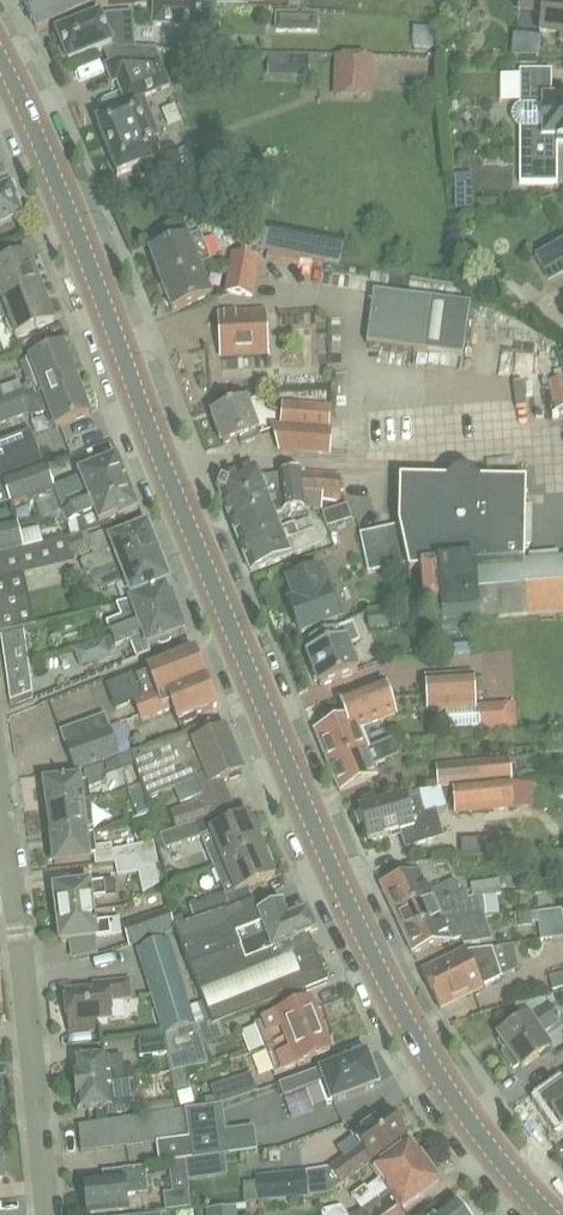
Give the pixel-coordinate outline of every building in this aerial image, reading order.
[(37,29),(91,4),(159,0),(23,0),(37,29)] [(518,11),(543,14),(542,32),(562,35),(561,40),(562,40),(562,0),(519,0),(518,11)] [(216,34),(217,5),(211,5),(153,2),(152,26),(193,28),(192,33),(216,34)] [(133,13),(124,13),(108,14),(102,17),(101,15),(56,33),(61,46),(59,51),(62,61),(68,63),(68,64),(103,50),(113,46),(135,48),(133,13)] [(318,14),(275,14),(275,31),(317,31),(318,14)] [(103,50),(109,64),(105,66),(112,84),(117,82),(126,104),(170,86),(160,62),(155,49),(135,48),(113,46),(103,50)] [(309,57),(268,56),(267,78),(308,79),(309,57)] [(370,88),(371,61),(340,60),(338,86),(370,88)] [(551,96),(552,71),(521,71),(521,105),(516,108),(514,112),(513,117),(514,121),(516,125),(521,128),(521,184),(558,184),(558,144),(562,144),(562,96),(551,96)] [(137,106),(97,123),(118,176),(139,168),(143,178),(162,170),(158,160),(159,160),(137,106)] [(190,146),(168,154),(176,174),(197,166),(190,146)] [(474,210),(473,175),(456,175),(456,210),(474,210)] [(21,219),(19,214),(23,212),(19,202),(15,204),(10,189),(0,194),(0,227),(21,219)] [(161,281),(199,266),(211,262),(199,232),(150,251),(161,281)] [(540,258),(543,264),(549,270),(554,273),(562,273),(562,272),(562,244),(540,258)] [(230,272),(257,276),(260,259),(232,255),(230,272)] [(0,260),(0,304),(1,304),(39,288),(27,256),(2,265),(0,260)] [(210,294),(199,266),(161,281),(171,310),(210,294)] [(257,276),(230,272),(226,293),(253,298),(257,276)] [(39,288),(1,304),(0,304),(0,320),(7,317),(14,337),(52,322),(39,288)] [(471,305),(436,300),(375,291),(367,343),(429,352),(464,357),(471,305)] [(269,355),(267,313),(220,315),(220,358),(269,355)] [(22,388),(22,387),(0,395),(0,410),(21,402),(75,382),(61,347),(20,364),(27,382),(25,386),(22,388)] [(548,383),(555,411),(562,409),(562,379),(548,383)] [(42,404),(43,409),(48,407),(55,428),(88,415),(75,382),(38,395),(21,402),(0,410),(0,426),(32,414),(30,408),(42,404)] [(261,438),(247,402),(211,415),(223,446),(239,439),(241,446),(261,438)] [(299,427),(329,428),(331,406),(282,403),(281,425),(299,427)] [(299,427),(281,425),(270,424),(279,453),(297,454),(299,427)] [(332,429),(329,428),(299,427),(297,454),(330,457),(332,429)] [(43,466),(44,466),(31,432),(0,444),(0,483),(43,466)] [(10,503),(12,509),(33,501),(42,522),(54,517),(128,487),(117,459),(96,468),(92,465),(84,469),(82,474),(80,475),(79,475),(83,485),(56,496),(43,466),(0,483),(0,506),(10,503)] [(230,522),(271,507),(269,504),(273,503),(277,502),(276,499),(282,498),(284,513),(306,511),(305,509),(323,510),(323,500),(341,501),(340,477),(303,473),(260,479),(256,470),(223,482),(219,492),(230,522)] [(388,569),(409,564),(411,573),(412,611),(440,609),(441,623),(562,614),(562,560),(525,563),(527,484),(481,483),(481,480),(448,479),(448,482),(402,480),(400,525),(361,534),(369,572),(388,569)] [(139,512),(128,487),(54,517),(55,522),(58,521),(61,527),(95,513),(99,524),(118,518),(119,520),(139,512)] [(348,505),(323,513),(327,528),(353,520),(348,505)] [(280,530),(271,507),(230,522),(240,548),(281,532),(280,530)] [(281,532),(240,548),(250,574),(321,546),(316,532),(300,537),(295,525),(280,530),(281,532)] [(18,550),(18,551),(23,550),(17,526),(12,527),(0,530),(0,554),(18,550)] [(102,577),(157,557),(146,528),(112,541),(108,533),(88,541),(85,534),(65,539),(74,560),(75,559),(92,553),(94,557),(87,560),(83,565),(87,575),(92,578),(101,574),(102,577)] [(75,559),(74,560),(65,539),(23,550),(18,551),(18,550),(0,554),(0,581),(24,575),(75,563),(75,559)] [(167,582),(157,557),(102,577),(101,574),(92,578),(93,582),(97,580),(101,590),(126,580),(132,596),(167,582)] [(299,634),(337,619),(335,613),(339,609),(323,567),(286,581),(295,603),(288,605),(299,634)] [(21,630),(36,626),(24,575),(0,581),(0,622),(2,634),(21,630)] [(111,635),(115,633),(173,611),(171,603),(174,599),(171,590),(167,592),(165,589),(130,602),(134,612),(107,623),(111,635)] [(176,619),(173,611),(115,633),(111,635),(115,646),(129,640),(135,658),(149,653),(147,646),(159,642),(163,644),(171,641),(172,637),(182,633),(180,630),(185,628),(182,620),(176,619)] [(389,630),(388,613),(368,614),(369,630),(389,630)] [(308,654),(314,670),(312,673),(315,681),(318,682),(320,687),(358,673),(348,647),(359,643),(353,625),(337,631),(311,640),(315,651),(308,654)] [(27,661),(21,630),(2,634),(6,666),(16,664),(27,661)] [(106,638),(74,650),(81,668),(113,657),(106,638)] [(217,707),(194,650),(104,685),(115,710),(134,702),(142,722),(173,710),(179,727),(197,719),(196,716),(217,707)] [(33,699),(27,661),(16,664),(6,666),(11,709),(33,699)] [(429,712),(447,711),(475,709),(474,708),(473,676),(427,679),(429,712)] [(316,737),(329,767),(372,750),(363,728),(396,715),(383,681),(339,698),(349,725),(316,737)] [(479,707),(474,708),(475,709),(447,711),(448,730),(481,727),(481,732),(518,729),(516,703),(479,706),(479,707)] [(121,724),(109,728),(105,715),(59,732),(75,773),(120,756),(130,752),(121,724)] [(131,755),(141,786),(146,800),(148,800),(174,788),(181,803),(196,796),(199,803),(171,814),(176,830),(177,830),(177,831),(198,823),(204,821),(226,811),(232,808),(222,781),(243,772),(225,730),(195,743),(191,733),(131,755)] [(393,741),(372,750),(329,767),(340,793),(378,778),(374,767),(399,757),(393,741)] [(510,759),(436,765),(438,788),(512,782),(510,759)] [(47,800),(48,809),(89,803),(89,800),(87,789),(107,782),(104,764),(85,771),(86,784),(81,785),(80,779),(45,783),(45,788),(41,788),(43,800),(47,800)] [(513,783),(453,789),(455,814),(515,808),(513,783)] [(128,791),(137,816),(151,811),(148,800),(146,800),(141,786),(128,791)] [(408,800),(406,795),(359,808),(368,841),(400,832),(406,850),(445,838),(437,810),(425,813),(420,796),(408,800)] [(50,830),(51,839),(87,835),(86,830),(92,829),(91,820),(91,814),(111,812),(109,798),(89,800),(89,803),(48,809),(49,818),(45,819),(46,831),(50,830)] [(151,811),(137,816),(138,818),(131,821),(136,841),(158,834),(151,811)] [(212,866),(263,848),(250,817),(202,837),(201,838),(212,866)] [(202,837),(198,823),(177,831),(177,830),(161,836),(166,850),(201,838),(202,837)] [(115,863),(113,851),(111,845),(95,847),(93,834),(87,835),(51,839),(52,850),(49,850),(50,862),(54,861),(54,866),(90,861),(89,855),(94,855),(96,865),(115,863)] [(501,858),(501,839),(463,840),(464,859),(501,858)] [(154,843),(113,851),(115,863),(117,875),(139,872),(143,894),(162,882),(154,843)] [(190,907),(195,923),(228,911),(228,912),(231,911),(227,897),(235,894),(276,877),(263,848),(212,866),(224,895),(190,907)] [(435,906),(460,895),(454,882),(428,894),(419,874),(381,885),(393,913),(432,902),(435,906)] [(53,889),(57,915),(93,911),(92,899),(116,895),(115,881),(53,889)] [(470,886),(472,900),(500,896),(498,882),(470,886)] [(393,913),(403,934),(466,914),(468,919),(484,917),(482,899),(468,901),(465,893),(460,895),(435,906),(432,902),(393,913)] [(254,902),(231,911),(228,912),(228,911),(195,923),(176,930),(207,1024),(208,1028),(220,1024),(325,987),(316,964),(306,938),(318,933),(308,911),(287,919),(282,906),(259,916),(254,902)] [(562,939),(562,918),(562,910),(538,913),(541,942),(562,939)] [(93,911),(57,915),(60,943),(121,935),(119,919),(95,923),(93,911)] [(173,929),(167,912),(125,927),(131,944),(173,929)] [(466,914),(403,934),(412,954),(461,939),(463,945),(493,941),(484,917),(468,919),(466,914)] [(194,1026),(168,941),(139,951),(166,1035),(194,1026)] [(492,948),(465,952),(421,973),(440,1011),(484,988),(483,987),(501,977),(492,948)] [(550,977),(553,991),(562,988),(562,974),(550,977)] [(65,1014),(68,1016),(70,1034),(98,1031),(97,1022),(111,1022),(109,1002),(132,999),(130,981),(94,985),(95,991),(66,993),(67,1000),(64,1003),(65,1014)] [(513,1005),(524,1019),(498,1036),(508,1051),(503,1054),(513,1070),(518,1066),(521,1070),(550,1051),(539,1035),(559,1022),(548,1005),(547,1005),(541,997),(513,1005)] [(255,1023),(265,1049),(327,1024),(323,1013),(319,1011),(315,1013),(311,1002),(255,1023)] [(330,1052),(326,1042),(330,1040),(332,1037),(327,1024),(265,1049),(274,1075),(330,1052)] [(197,1025),(194,1026),(166,1035),(171,1072),(209,1065),(203,1046),(197,1027),(197,1025)] [(167,1053),(165,1036),(140,1040),(143,1057),(167,1053)] [(381,1080),(375,1064),(370,1065),(366,1055),(338,1066),(337,1064),(279,1085),(284,1097),(320,1084),(328,1104),(333,1102),(378,1085),(377,1082),(381,1080)] [(122,1056),(108,1057),(72,1061),(75,1086),(135,1079),(134,1068),(124,1069),(122,1056)] [(217,1107),(221,1105),(259,1093),(252,1073),(211,1087),(217,1107)] [(166,1074),(151,1077),(153,1086),(155,1099),(171,1097),(166,1074)] [(135,1079),(75,1086),(78,1112),(112,1108),(111,1095),(136,1092),(135,1079)] [(544,1101),(560,1125),(562,1123),(562,1088),(544,1101)] [(186,1110),(189,1139),(192,1159),(225,1154),(229,1153),(221,1105),(217,1107),(207,1110),(206,1106),(186,1110)] [(157,1144),(189,1139),(186,1110),(78,1127),(81,1152),(127,1146),(127,1148),(157,1144)] [(338,1150),(345,1160),(332,1169),(343,1184),(407,1138),(398,1126),(400,1121),(395,1115),(390,1115),(388,1112),(353,1137),(354,1138),(338,1150)] [(160,1164),(169,1163),(186,1160),(192,1159),(189,1139),(157,1144),(160,1164)] [(405,1167),(420,1156),(410,1142),(373,1170),(380,1180),(367,1189),(365,1186),(351,1197),(360,1208),(389,1191),(386,1186),(407,1171),(405,1167)] [(186,1160),(189,1180),(228,1174),(225,1154),(192,1159),(186,1160)] [(396,1205),(403,1214),(404,1214),(418,1204),(420,1197),(439,1184),(420,1156),(405,1167),(407,1171),(386,1186),(389,1191),(360,1208),(361,1210),(351,1214),(383,1214),(396,1205)] [(173,1194),(179,1193),(190,1192),(189,1180),(186,1160),(169,1163),(173,1194)] [(85,1184),(88,1214),(128,1210),(126,1196),(148,1194),(146,1169),(104,1173),(105,1182),(85,1184)] [(256,1176),(256,1181),(258,1201),(258,1202),(309,1197),(309,1196),(307,1172),(256,1176)] [(454,1203),(439,1214),(463,1214),(454,1203)] [(323,1214),(349,1214),(342,1206),(322,1211),(323,1214)] [(207,1214),(237,1214),(236,1207),(206,1210),(207,1214)]
